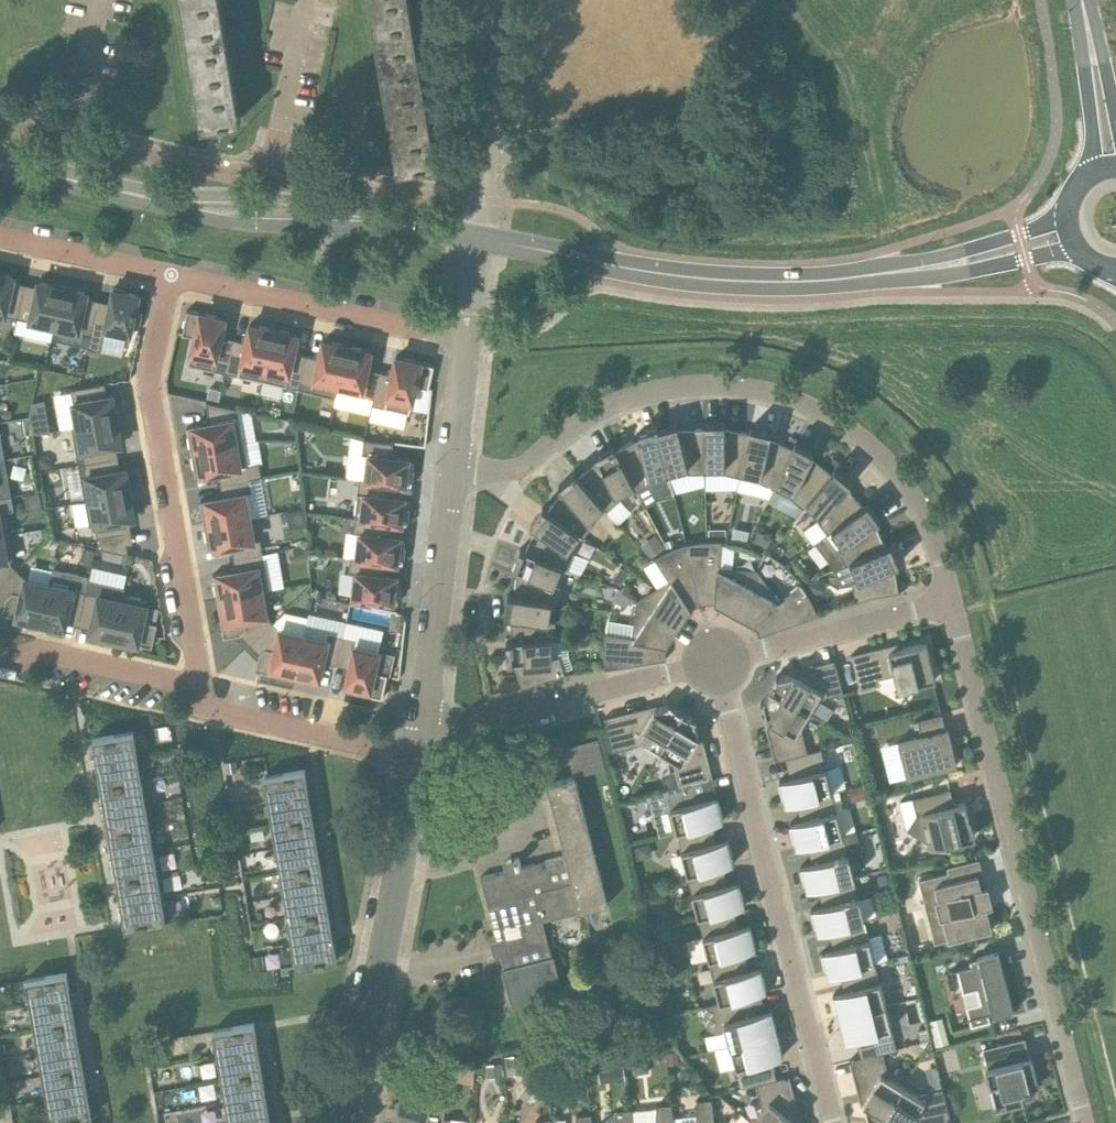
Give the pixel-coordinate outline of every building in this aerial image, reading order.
[(202,125),(241,119),(221,0),(181,0),(202,125)] [(399,169),(437,162),(437,161),(436,161),(409,0),(370,0),(399,169)] [(0,273),(0,314),(18,318),(24,290),(11,288),(14,277),(15,278),(15,276),(0,273)] [(63,287),(38,281),(37,283),(38,283),(36,293),(24,290),(18,318),(54,326),(63,287)] [(88,348),(97,307),(85,304),(87,294),(88,294),(88,293),(63,287),(54,326),(51,339),(88,348)] [(129,339),(132,326),(139,328),(143,311),(136,309),(139,296),(140,296),(140,295),(113,289),(113,290),(114,291),(109,309),(97,307),(88,348),(100,350),(104,334),(129,339)] [(226,373),(234,339),(221,336),(225,319),(187,310),(182,334),(195,337),(189,364),(226,373)] [(226,373),(263,381),(274,330),(250,324),(246,342),(234,339),(226,373)] [(299,389),(307,356),(294,353),(298,335),(274,330),(263,381),(299,389)] [(337,391),(347,346),(323,341),(319,358),(307,356),(299,389),(336,397),(337,391)] [(371,351),(347,346),(337,391),(373,399),(380,372),(367,369),(371,351)] [(380,372),(373,399),(372,405),(410,414),(416,386),(429,389),(434,365),(396,357),(393,375),(380,372)] [(99,384),(71,389),(78,426),(117,420),(113,394),(111,394),(111,395),(101,397),(99,384)] [(219,401),(221,390),(209,387),(207,398),(219,401)] [(30,418),(46,415),(43,400),(31,402),(30,417),(30,418)] [(191,451),(244,442),(237,409),(206,402),(210,423),(187,427),(191,451)] [(79,464),(112,458),(110,446),(120,444),(120,445),(122,445),(117,420),(78,426),(73,427),(79,464)] [(725,466),(725,472),(742,476),(743,471),(742,470),(750,433),(749,433),(725,428),(725,422),(704,422),(704,429),(705,467),(706,467),(725,466)] [(688,466),(689,472),(706,472),(706,467),(705,467),(704,429),(679,429),(677,423),(656,429),(668,472),(670,471),(688,466)] [(749,433),(750,433),(742,470),(743,471),(760,475),(759,480),(775,488),(777,483),(776,483),(793,449),(792,449),(770,438),(771,432),(751,427),(749,433)] [(670,471),(668,472),(656,429),(637,434),(639,439),(617,451),(634,485),(648,478),(657,494),(675,490),(670,471)] [(393,443),(371,441),(364,440),(363,455),(369,455),(366,480),(389,482),(389,483),(412,485),(415,460),(392,457),(393,443)] [(221,484),(250,479),(250,480),(262,478),(260,464),(247,466),(244,442),(191,451),(196,475),(219,471),(221,484)] [(792,497),(805,508),(808,503),(831,473),(812,457),(814,452),(795,443),(792,449),(793,449),(776,483),(777,483),(794,492),(792,497)] [(621,499),(618,493),(634,485),(617,451),(614,445),(595,455),(598,460),(579,476),(578,477),(604,506),(607,510),(621,499)] [(52,461),(45,456),(39,457),(41,469),(53,467),(52,461)] [(86,501),(130,493),(126,468),(124,468),(124,469),(114,471),(112,458),(79,464),(86,501)] [(11,496),(4,459),(0,460),(0,498),(11,496)] [(828,533),(862,506),(848,487),(851,482),(835,468),(831,473),(808,503),(822,515),(818,520),(828,533)] [(584,537),(594,522),(590,518),(604,506),(578,477),(579,476),(575,472),(559,486),(563,490),(548,510),(548,511),(579,534),(584,537)] [(246,494),(252,493),(250,480),(250,479),(221,484),(223,497),(200,501),(204,525),(250,517),(246,494)] [(362,519),(385,521),(408,524),(411,499),(387,496),(389,483),(389,482),(366,480),(360,479),(359,493),(356,518),(362,519)] [(130,493),(86,501),(90,526),(95,525),(97,537),(125,533),(123,520),(133,518),(133,519),(135,519),(130,493)] [(868,503),(862,506),(828,533),(817,542),(831,560),(834,569),(851,562),(886,547),(886,546),(876,523),(880,520),(868,503)] [(567,568),(573,552),(569,548),(579,534),(548,511),(548,510),(543,507),(531,524),(535,528),(526,551),(562,566),(567,568)] [(8,535),(4,510),(0,511),(0,536),(8,535)] [(250,517),(204,525),(209,549),(232,545),(234,558),(262,553),(263,553),(261,541),(254,542),(250,517)] [(406,538),(383,536),(385,521),(362,519),(356,518),(354,533),(360,534),(358,558),(380,561),(403,564),(406,538)] [(717,538),(717,529),(709,529),(709,538),(717,538)] [(734,529),(731,539),(744,542),(746,532),(734,529)] [(666,547),(675,542),(670,531),(661,535),(666,547)] [(758,531),(752,544),(764,550),(770,538),(758,531)] [(125,533),(97,537),(99,548),(129,554),(125,533)] [(11,563),(11,559),(13,559),(8,535),(0,536),(0,585),(17,569),(11,563)] [(642,546),(650,557),(664,547),(656,535),(642,546)] [(723,601),(721,605),(734,612),(758,569),(721,567),(722,540),(714,540),(709,540),(702,540),(696,541),(691,542),(686,543),(702,604),(710,603),(717,603),(717,599),(723,601)] [(688,610),(702,604),(686,543),(682,544),(673,548),(666,551),(654,557),(669,580),(639,599),(638,600),(677,627),(686,614),(682,611),(686,608),(688,610)] [(851,562),(858,579),(853,581),(856,600),(856,601),(871,596),(901,591),(901,590),(899,590),(894,566),(900,563),(891,544),(886,546),(886,547),(851,562)] [(305,547),(294,549),(296,561),(307,559),(305,547)] [(518,570),(514,595),(514,596),(553,601),(558,602),(560,585),(555,583),(562,566),(526,551),(520,548),(512,568),(518,570)] [(217,599),(262,591),(258,567),(265,566),(262,553),(234,558),(236,570),(213,574),(217,599)] [(402,577),(378,575),(380,561),(358,558),(351,557),(349,572),(356,573),(352,604),(371,608),(372,600),(399,603),(402,577)] [(642,567),(657,583),(665,575),(651,559),(642,567)] [(623,583),(630,573),(620,566),(617,571),(618,579),(623,583)] [(53,568),(50,584),(41,623),(66,628),(66,627),(65,627),(68,616),(80,619),(86,592),(88,579),(89,576),(53,568)] [(6,598),(2,614),(41,623),(50,584),(26,578),(17,569),(0,585),(0,592),(6,598)] [(801,583),(780,599),(758,569),(734,612),(748,619),(750,615),(753,618),(751,621),(756,628),(759,636),(818,615),(811,594),(809,595),(801,583)] [(820,577),(807,583),(813,596),(826,590),(820,577)] [(80,619),(92,622),(90,632),(89,632),(89,633),(114,639),(123,600),(124,595),(125,587),(88,579),(86,592),(80,619)] [(273,623),(267,616),(262,591),(217,599),(224,638),(241,635),(250,644),(273,623)] [(631,603),(634,598),(622,591),(616,601),(622,604),(628,601),(631,603)] [(505,615),(511,616),(513,641),(513,642),(558,637),(556,620),(550,619),(553,601),(514,596),(514,595),(508,594),(505,615)] [(148,600),(130,596),(124,595),(123,600),(114,639),(152,647),(157,624),(143,621),(148,600)] [(604,648),(602,647),(605,669),(667,659),(666,651),(666,643),(664,641),(665,637),(669,640),(677,627),(638,600),(638,601),(632,636),(605,632),(604,641),(604,648)] [(280,629),(273,623),(250,644),(260,654),(256,671),(294,679),(304,635),(280,629)] [(342,636),(329,633),(328,640),(304,635),(294,679),(318,684),(323,662),(336,664),(342,636)] [(388,675),(375,672),(379,651),(355,646),(356,639),(342,636),(336,664),(349,667),(344,690),(382,699),(388,675)] [(513,642),(513,641),(506,642),(508,663),(514,662),(522,686),(520,687),(520,688),(549,678),(565,675),(565,674),(563,670),(573,666),(569,654),(568,636),(558,637),(513,642)] [(896,675),(899,689),(936,679),(927,642),(891,652),(889,645),(851,655),(860,689),(881,684),(879,679),(896,675)] [(843,693),(844,692),(836,663),(822,666),(821,663),(801,668),(803,673),(802,673),(795,675),(793,674),(778,678),(778,676),(777,676),(775,683),(771,690),(809,713),(817,699),(836,694),(843,693)] [(766,728),(771,747),(774,746),(778,761),(790,758),(809,753),(808,751),(802,726),(809,713),(771,690),(761,702),(762,703),(763,702),(767,718),(768,719),(771,726),(766,728)] [(845,701),(843,693),(836,694),(838,702),(845,701)] [(647,743),(660,750),(682,713),(670,703),(669,703),(671,705),(654,709),(654,710),(647,712),(646,712),(645,708),(626,713),(626,716),(607,721),(614,751),(647,743)] [(697,780),(697,781),(709,778),(706,763),(709,763),(704,743),(700,744),(698,737),(699,735),(698,733),(695,719),(696,720),(697,718),(689,716),(682,713),(660,750),(673,758),(680,785),(697,780)] [(899,741),(908,777),(958,765),(951,740),(948,740),(942,714),(915,721),(915,722),(918,722),(922,735),(899,741)] [(548,735),(550,772),(603,769),(600,731),(548,735)] [(99,763),(137,757),(133,733),(95,739),(99,763)] [(802,801),(801,800),(833,792),(822,748),(808,751),(809,753),(790,758),(796,777),(779,781),(785,805),(802,801)] [(103,787),(140,780),(137,757),(99,763),(103,787)] [(236,760),(224,762),(226,773),(237,771),(236,760)] [(270,801),(308,795),(304,771),(266,778),(270,801)] [(543,920),(607,904),(575,776),(547,783),(566,855),(481,877),(494,930),(519,923),(523,935),(545,929),(543,920)] [(707,824),(708,824),(724,820),(718,796),(714,798),(709,778),(697,781),(697,780),(680,785),(667,789),(677,831),(707,824)] [(107,810),(144,804),(140,780),(103,787),(107,810)] [(865,784),(849,788),(852,802),(869,798),(865,784)] [(929,843),(930,849),(962,841),(962,842),(972,839),(975,834),(971,819),(970,819),(966,803),(959,804),(958,806),(952,802),(950,789),(928,792),(912,796),(917,814),(921,813),(929,843)] [(812,843),(844,834),(833,792),(801,800),(802,801),(807,819),(790,824),(796,847),(812,843)] [(274,825),(312,818),(308,795),(270,801),(274,825)] [(110,834),(148,827),(144,804),(107,810),(110,834)] [(278,848),(316,842),(312,818),(274,825),(278,848)] [(688,874),(718,866),(718,867),(735,863),(728,839),(712,843),(708,824),(707,824),(677,831),(688,874)] [(114,857),(152,851),(148,827),(110,834),(114,857)] [(263,830),(250,832),(252,841),(265,839),(263,830)] [(823,885),(854,877),(844,834),(812,843),(817,862),(801,866),(807,890),(823,886),(823,885)] [(282,872),(320,866),(316,842),(278,848),(282,872)] [(652,852),(649,844),(637,847),(631,849),(635,861),(641,860),(649,857),(652,852)] [(118,881),(156,875),(152,851),(114,857),(118,881)] [(925,902),(939,899),(949,939),(992,929),(987,906),(993,905),(989,886),(986,886),(979,859),(948,867),(949,872),(919,880),(925,902)] [(286,896),(324,889),(320,866),(282,872),(286,896)] [(729,909),(729,910),(745,906),(739,882),(723,886),(718,867),(718,866),(688,874),(699,917),(729,909)] [(888,882),(886,874),(878,876),(880,884),(888,882)] [(122,905),(160,898),(156,875),(118,881),(122,905)] [(834,929),(833,928),(865,920),(854,877),(823,885),(823,886),(828,905),(812,909),(818,933),(834,929)] [(290,919),(328,913),(324,889),(286,896),(290,919)] [(160,898),(122,905),(126,928),(164,922),(160,898)] [(740,952),(756,948),(750,924),(734,929),(729,910),(729,909),(699,917),(709,959),(740,952)] [(294,943),(332,936),(328,913),(290,919),(294,943)] [(844,971),(876,963),(865,920),(833,928),(834,929),(838,948),(822,952),(828,975),(844,971)] [(513,1005),(530,1001),(531,1005),(546,1002),(545,996),(564,992),(554,955),(552,956),(545,929),(523,935),(505,939),(497,941),(505,968),(503,969),(512,1007),(514,1007),(513,1005)] [(332,936),(294,943),(298,966),(336,960),(332,936)] [(991,1021),(990,1015),(1020,1007),(1019,1005),(1012,1007),(1006,980),(1001,981),(999,971),(1009,969),(1005,952),(1006,952),(1006,951),(971,960),(972,965),(958,968),(964,993),(977,990),(981,1002),(967,1006),(972,1026),(991,1021)] [(750,995),(757,993),(767,991),(761,967),(744,971),(740,952),(709,959),(720,1002),(750,994),(750,995)] [(263,955),(252,956),(254,967),(264,965),(263,955)] [(839,1017),(887,1005),(876,963),(844,971),(849,990),(833,994),(839,1017)] [(32,1005),(70,998),(66,974),(28,981),(32,1005)] [(762,1012),(757,993),(750,995),(750,994),(720,1002),(703,1007),(709,1028),(722,1032),(727,1031),(731,1045),(777,1033),(772,1010),(762,1012)] [(36,1028),(74,1022),(70,998),(32,1005),(36,1028)] [(861,1036),(866,1056),(884,1051),(898,1048),(887,1005),(839,1017),(845,1041),(861,1036)] [(943,1018),(929,1021),(936,1046),(949,1043),(943,1018)] [(40,1052),(78,1045),(74,1022),(36,1028),(40,1052)] [(219,1055),(257,1048),(253,1025),(215,1031),(219,1055)] [(927,1029),(919,1031),(921,1042),(929,1040),(927,1029)] [(742,1087),(757,1084),(772,1080),(767,1060),(783,1056),(777,1033),(731,1045),(742,1087)] [(988,1067),(986,1068),(996,1108),(1031,1099),(1028,1091),(1031,1090),(1030,1088),(1039,1085),(1034,1066),(1031,1067),(1029,1059),(1030,1059),(1025,1038),(984,1048),(988,1067)] [(44,1075),(82,1069),(78,1045),(40,1052),(44,1075)] [(223,1078),(261,1072),(257,1048),(219,1055),(223,1078)] [(679,1063),(677,1051),(666,1053),(668,1064),(679,1063)] [(878,1122),(881,1122),(903,1085),(891,1078),(884,1051),(866,1056),(853,1059),(857,1073),(853,1074),(858,1094),(863,1092),(864,1097),(866,1098),(864,1102),(868,1118),(866,1117),(866,1118),(873,1121),(878,1122)] [(525,1072),(523,1054),(504,1056),(505,1074),(525,1072)] [(557,1073),(556,1056),(543,1057),(544,1074),(557,1073)] [(649,1072),(646,1058),(633,1061),(635,1074),(649,1072)] [(624,1062),(615,1063),(617,1080),(626,1079),(624,1062)] [(503,1075),(502,1063),(488,1065),(489,1076),(503,1075)] [(48,1099),(87,1092),(82,1069),(44,1075),(48,1099)] [(227,1102),(265,1096),(261,1072),(223,1078),(227,1102)] [(753,1121),(756,1122),(796,1122),(792,1118),(795,1115),(793,1110),(798,1109),(793,1090),(788,1091),(785,1077),(772,1080),(757,1084),(763,1109),(753,1121)] [(943,1087),(940,1077),(928,1080),(931,1090),(943,1087)] [(451,1119),(444,1118),(449,1094),(442,1092),(441,1082),(423,1084),(424,1089),(402,1085),(398,1109),(411,1112),(409,1122),(450,1122),(451,1119)] [(881,1122),(937,1122),(936,1121),(950,1117),(943,1087),(931,1090),(928,1091),(930,1098),(925,1099),(903,1085),(881,1122)] [(87,1092),(48,1099),(53,1122),(91,1116),(87,1092)] [(269,1119),(265,1096),(227,1102),(231,1122),(246,1122),(269,1119)] [(674,1117),(673,1117),(674,1122),(715,1122),(712,1098),(697,1100),(696,1114),(674,1117)] [(632,1110),(631,1110),(633,1122),(674,1122),(673,1117),(674,1117),(672,1103),(657,1105),(657,1107),(632,1110)] [(631,1110),(632,1110),(632,1108),(614,1111),(612,1122),(633,1122),(631,1110)] [(592,1113),(576,1115),(576,1122),(593,1122),(592,1113)]
